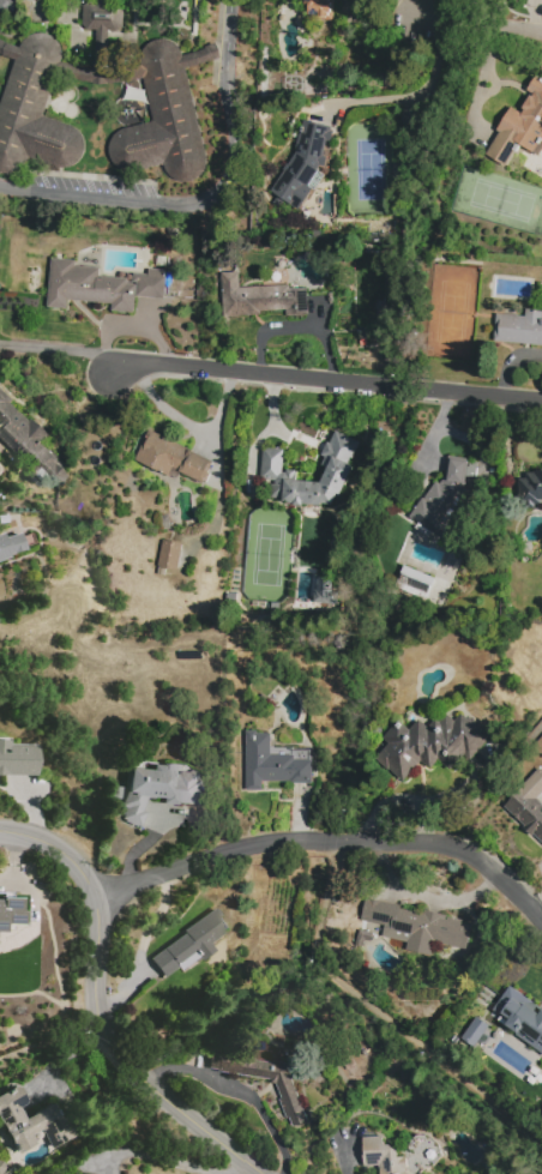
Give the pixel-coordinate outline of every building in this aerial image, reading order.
[(305,6),(305,0),(333,0),(332,20),(308,19),(309,6),(305,6)] [(6,174),(0,172),(0,106),(16,60),(0,55),(0,39),(20,48),(22,43),(28,37),(34,32),(41,32),(56,37),(60,43),(64,52),(64,58),(62,62),(94,71),(94,61),(96,61),(96,30),(88,30),(84,25),(84,6),(89,1),(121,2),(125,6),(125,26),(120,32),(109,32),(109,61),(112,61),(112,71),(141,65),(143,55),(145,47),(151,42),(163,38),(171,41),(177,44),(182,49),(183,56),(198,53),(207,48),(206,46),(218,43),(222,58),(201,65),(186,68),(210,170),(206,170),(203,176),(198,180),(183,183),(176,182),(171,179),(165,180),(163,165),(133,173),(125,170),(118,165),(110,161),(108,151),(109,143),(114,136),(120,130),(152,122),(143,79),(101,85),(90,84),(58,76),(43,115),(76,127),(82,132),(85,138),(86,147),(82,159),(76,165),(68,168),(59,169),(29,159),(22,168),(16,173),(6,174)] [(536,77),(541,81),(541,150),(538,156),(519,145),(505,168),(486,156),(500,133),(496,131),(512,106),(519,110),(530,94),(526,91),(536,77)] [(416,109),(400,110),(401,128),(417,127),(416,109)] [(305,120),(321,125),(325,110),(343,115),(339,131),(332,128),(323,173),(325,175),(325,177),(314,191),(311,188),(299,207),(294,205),(291,206),(272,193),(282,180),(279,179),(296,155),(305,120)] [(52,259),(76,260),(76,266),(98,269),(98,276),(127,278),(127,284),(137,285),(136,297),(134,314),(112,312),(112,303),(68,300),(67,308),(48,307),(52,259)] [(165,271),(163,300),(136,297),(137,285),(137,283),(133,283),(133,269),(165,271)] [(219,273),(239,272),(239,289),(289,285),(290,290),(296,296),(297,314),(283,314),(283,311),(261,312),(261,315),(223,318),(219,273)] [(525,308),(541,310),(541,346),(494,342),(496,314),(524,317),(525,308)] [(62,488),(0,428),(0,387),(13,401),(11,403),(30,421),(32,419),(49,434),(41,442),(59,460),(56,463),(59,466),(65,469),(67,474),(72,478),(62,488)] [(149,429),(213,460),(201,486),(179,474),(175,481),(133,460),(149,429)] [(360,444),(353,459),(350,458),(347,464),(354,466),(341,496),(337,494),(332,505),(321,504),(321,506),(303,504),(302,506),(294,505),(294,504),(283,502),(283,499),(270,499),(270,484),(275,484),(275,482),(261,481),(264,448),(283,451),(282,474),(285,474),(287,470),(296,471),(296,481),(320,483),(327,468),(321,465),(325,458),(320,456),(326,441),(330,442),(335,432),(360,444)] [(409,517),(436,481),(440,483),(445,478),(448,457),(470,458),(477,464),(476,477),(465,477),(464,488),(468,489),(436,530),(444,535),(436,544),(415,528),(418,524),(409,517)] [(526,470),(541,470),(541,507),(518,508),(518,480),(526,480),(526,470)] [(10,556),(0,560),(0,533),(5,531),(6,536),(23,531),(28,548),(10,554),(10,556)] [(163,540),(183,543),(177,573),(157,570),(163,540)] [(394,589),(426,598),(433,576),(401,566),(394,589)] [(331,577),(314,577),(313,609),(336,610),(337,591),(331,591),(331,577)] [(375,759),(390,743),(383,737),(398,720),(409,730),(418,720),(429,728),(436,720),(440,722),(447,715),(454,721),(463,712),(490,737),(469,760),(465,757),(451,772),(439,761),(429,772),(423,766),(405,785),(375,759)] [(246,732),(258,732),(258,733),(270,734),(270,747),(295,747),(295,749),(313,751),(313,784),(282,784),(282,782),(263,782),(263,790),(246,790),(246,732)] [(40,775),(0,775),(0,737),(11,737),(11,743),(40,743),(40,775)] [(128,767),(132,767),(132,759),(181,764),(180,772),(192,773),(193,771),(200,771),(203,776),(201,781),(204,781),(203,806),(162,802),(162,797),(147,796),(143,811),(146,812),(145,820),(140,827),(136,826),(124,820),(128,767)] [(540,769),(541,771),(541,793),(537,799),(541,803),(541,840),(502,806),(523,783),(525,785),(540,769)] [(17,920),(0,918),(0,895),(19,897),(17,920)] [(464,920),(464,923),(472,925),(466,950),(435,943),(433,957),(405,951),(408,943),(383,937),(385,925),(369,921),(374,901),(464,920)] [(151,958),(186,933),(183,932),(215,909),(222,917),(223,917),(230,928),(210,943),(215,950),(200,961),(199,957),(181,970),(177,967),(164,976),(151,958)] [(535,995),(541,1000),(541,1038),(510,1015),(493,1038),(475,1027),(487,1009),(490,1012),(512,981),(516,983),(517,982),(531,993),(530,994),(532,995),(534,994),(535,995)] [(460,1040),(473,1048),(488,1024),(474,1017),(460,1040)] [(210,1068),(213,1048),(257,1055),(255,1061),(275,1064),(275,1061),(287,1064),(287,1066),(289,1066),(293,1078),(291,1079),(307,1122),(293,1128),(289,1119),(285,1120),(278,1100),(281,1100),(277,1085),(275,1085),(272,1083),(271,1080),(218,1072),(218,1070),(210,1068)] [(18,1154),(0,1121),(0,1096),(18,1085),(28,1103),(18,1108),(25,1120),(78,1090),(91,1113),(71,1125),(73,1128),(78,1138),(54,1151),(42,1130),(32,1136),(37,1143),(36,1144),(18,1154)] [(406,1172),(409,1173),(380,1173),(379,1164),(363,1166),(362,1138),(405,1136),(406,1172)]
